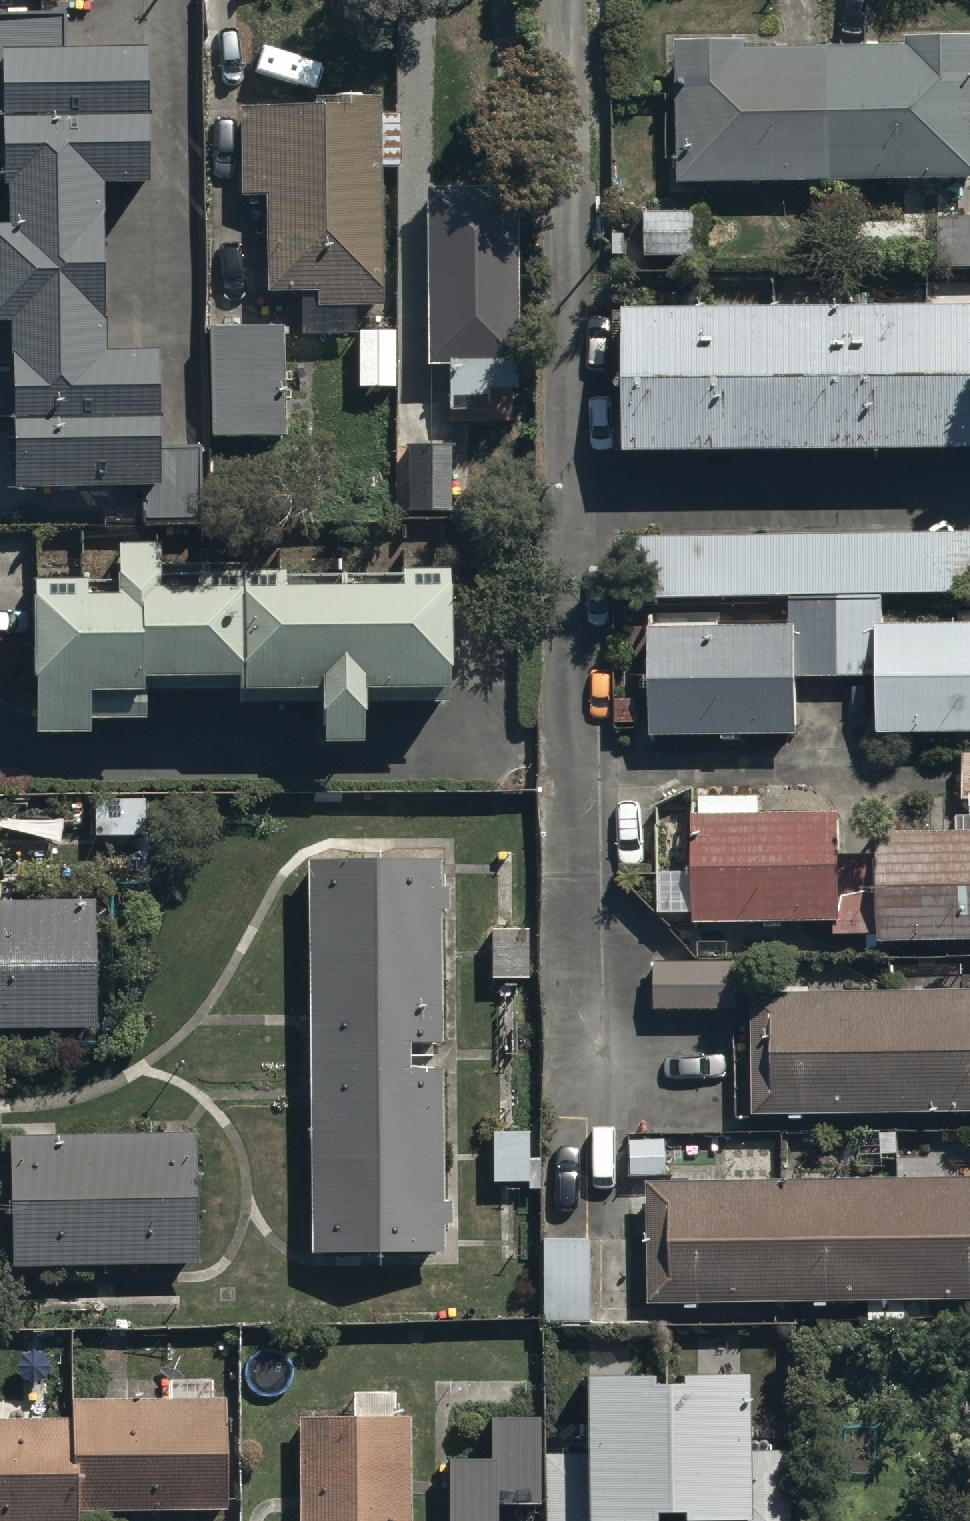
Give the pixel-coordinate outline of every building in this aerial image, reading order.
[(7,323),(11,493),(162,490),(159,357),(106,358),(102,189),(151,187),(148,50),(67,52),(66,13),(0,15),(0,72),(4,72),(7,228),(0,228),(0,323),(7,323)] [(678,184),(969,184),(969,38),(903,38),(903,47),(746,47),(746,41),(674,41),(674,184),(678,184)] [(376,307),(375,170),(399,169),(399,115),(375,115),(375,105),(232,106),(233,197),(263,197),(264,297),(300,297),(300,334),(353,333),(352,307),(376,307)] [(513,388),(514,188),(422,188),(421,364),(447,364),(447,414),(489,414),(490,388),(513,388)] [(712,214),(640,213),(640,257),(712,258),(712,214)] [(608,312),(610,452),(969,448),(969,308),(608,312)] [(279,323),(203,326),(207,440),(283,438),(279,323)] [(451,445),(395,446),(396,522),(452,522),(451,445)] [(617,598),(788,597),(788,626),(644,627),(645,737),(793,736),(793,680),(876,679),(877,735),(969,735),(969,622),(881,622),(881,592),(969,591),(969,533),(617,536),(617,598)] [(241,679),(242,576),(159,576),(159,545),(122,545),(122,582),(35,582),(35,600),(32,600),(32,682),(37,682),(37,736),(90,736),(90,722),(144,722),(144,679),(241,679)] [(242,576),(241,679),(240,694),(316,694),(316,742),(354,742),(354,695),(443,695),(443,572),(435,572),(435,558),(402,558),(402,576),(242,576)] [(960,754),(961,804),(969,804),(969,754),(960,754)] [(142,797),(94,797),(94,839),(142,839),(142,797)] [(689,925),(834,922),(834,937),(875,936),(875,944),(969,942),(969,817),(954,817),(954,834),(873,835),(873,857),(836,858),(835,810),(755,812),(755,798),(692,800),(693,870),(657,871),(658,918),(689,917),(689,925)] [(430,855),(297,859),(308,1254),(440,1251),(435,1070),(408,1071),(408,1046),(435,1046),(430,855)] [(98,900),(0,902),(0,1030),(100,1029),(98,900)] [(527,927),(487,928),(489,985),(529,984),(527,927)] [(735,961),(652,961),(652,1009),(735,1009),(735,961)] [(748,993),(749,1114),(969,1112),(969,991),(748,993)] [(196,1133),(8,1136),(11,1273),(198,1269),(196,1133)] [(527,1133),(490,1133),(489,1182),(525,1182),(525,1192),(538,1192),(538,1159),(526,1159),(527,1133)] [(650,1184),(645,1184),(647,1305),(969,1300),(969,1180),(650,1184)] [(590,1241),(539,1240),(538,1323),(588,1324),(590,1241)] [(560,1358),(562,1520),(769,1520),(767,1355),(560,1358)] [(406,1416),(390,1416),(390,1392),(351,1392),(351,1418),(300,1419),(300,1520),(406,1520),(406,1416)] [(0,1401),(0,1520),(78,1520),(78,1511),(227,1510),(227,1397),(72,1398),(72,1422),(24,1422),(24,1401),(0,1401)] [(447,1458),(446,1520),(494,1520),(494,1503),(538,1504),(539,1419),(484,1418),(484,1458),(447,1458)]
